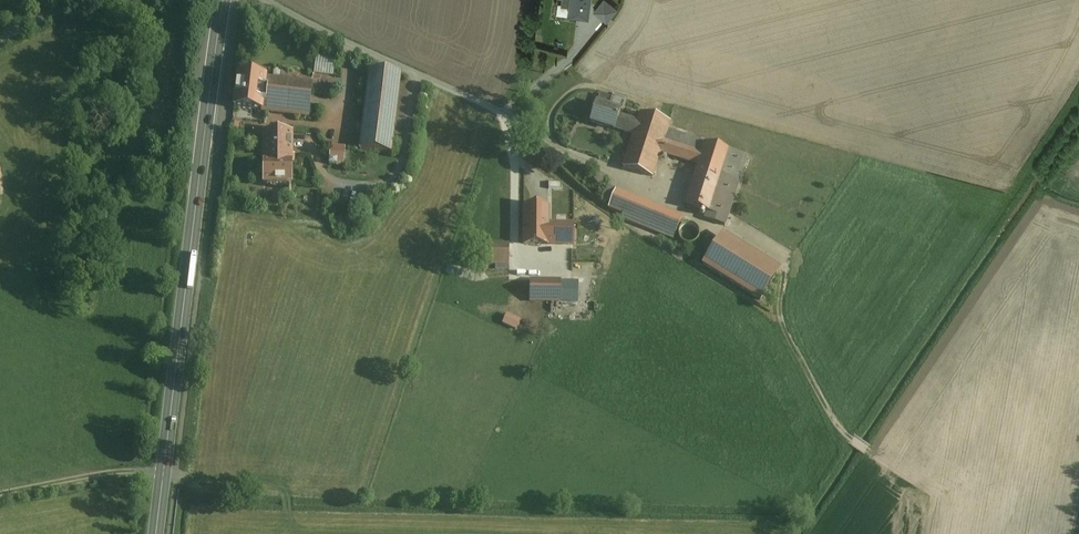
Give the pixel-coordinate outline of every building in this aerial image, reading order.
[(568,12),(579,14),(579,9),(588,11),(589,0),(570,0),(568,12)] [(616,10),(604,0),(595,12),(607,21),(616,10)] [(315,73),(333,74),(334,57),(315,56),(315,73)] [(400,73),(369,70),(359,150),(390,154),(400,73)] [(261,112),(265,78),(238,76),(234,108),(261,112)] [(265,78),(261,112),(307,118),(312,84),(265,78)] [(615,129),(633,135),(637,121),(618,115),(620,112),(622,112),(626,100),(608,95),(607,97),(612,99),(609,107),(595,103),(589,122),(614,130),(615,129)] [(652,176),(660,152),(669,124),(669,122),(640,113),(637,121),(633,135),(622,168),(652,176)] [(660,152),(698,164),(704,144),(705,143),(674,133),(676,126),(669,124),(660,152)] [(291,131),(263,131),(263,193),(286,193),(286,192),(291,192),(291,188),(287,188),(287,184),(291,184),(291,131)] [(747,157),(704,144),(698,164),(684,205),(706,212),(704,219),(724,226),(747,157)] [(344,149),(331,147),(328,165),(342,167),(344,149)] [(682,218),(614,191),(608,207),(622,213),(620,218),(673,239),(682,218)] [(524,244),(547,244),(547,224),(547,208),(524,207),(524,244)] [(697,240),(698,224),(682,223),(681,239),(697,240)] [(572,225),(547,224),(547,244),(571,244),(572,225)] [(508,270),(508,239),(486,239),(486,270),(508,270)] [(776,275),(718,239),(702,265),(760,301),(776,275)] [(559,281),(530,281),(531,302),(559,302),(559,281)] [(519,324),(506,318),(503,323),(516,329),(519,324)]
